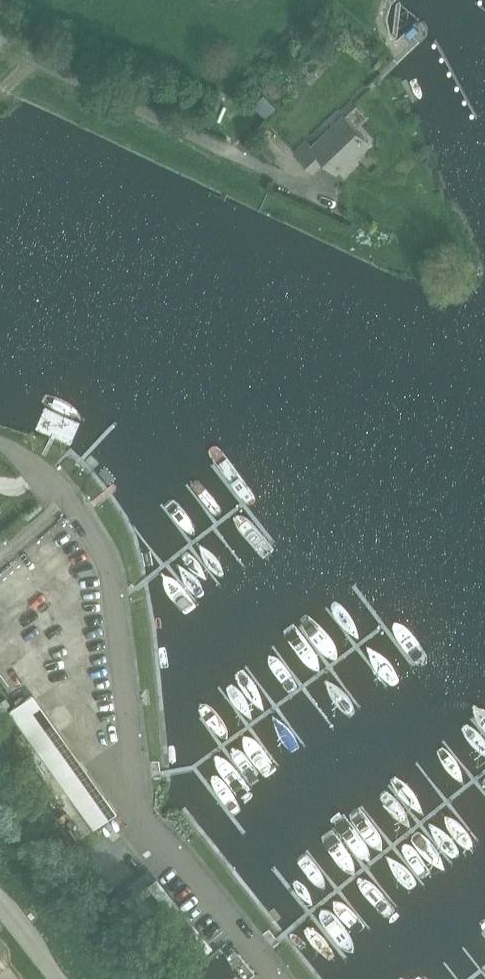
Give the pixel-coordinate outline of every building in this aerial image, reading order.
[(334,172),(368,141),(344,115),(311,145),(307,141),(295,151),(313,171),(324,161),(334,172)] [(9,710),(93,827),(115,811),(31,694),(9,710)] [(156,878),(147,886),(204,955),(213,947),(156,878)] [(220,948),(202,962),(215,978),(245,978),(220,948)]
